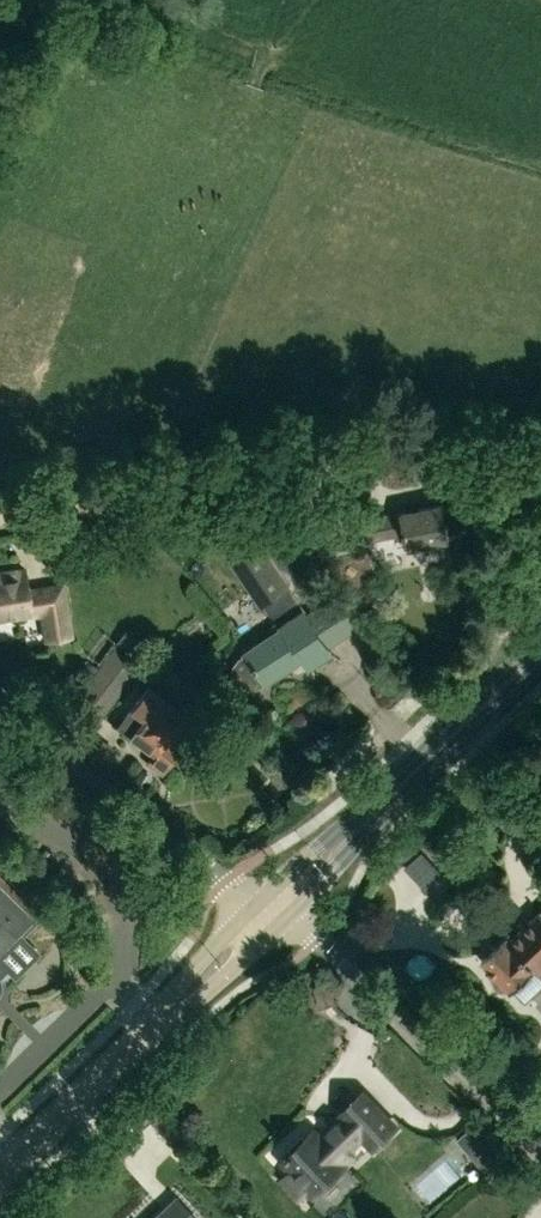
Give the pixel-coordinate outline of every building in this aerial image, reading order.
[(354,511),(324,518),(331,549),(377,539),(377,540),(404,534),(404,536),(406,535),(408,549),(449,541),(447,532),(449,532),(443,505),(373,519),(356,523),(354,511)] [(264,607),(272,619),(285,611),(300,601),(262,542),(231,563),(261,609),(264,607)] [(0,573),(0,618),(40,611),(45,641),(70,637),(62,585),(27,590),(24,570),(0,573)] [(237,657),(233,668),(232,678),(238,686),(248,689),(257,688),(304,657),(310,666),(330,653),(327,649),(359,627),(337,594),(309,614),(300,601),(285,611),(290,618),(282,624),(283,626),(237,657)] [(117,644),(133,656),(140,646),(124,634),(117,644)] [(138,668),(113,650),(75,703),(99,721),(138,668)] [(97,666),(86,658),(75,673),(86,681),(97,666)] [(153,753),(147,762),(162,773),(182,745),(174,739),(189,718),(146,687),(117,727),(153,753)] [(133,782),(143,789),(152,777),(142,770),(133,782)] [(39,916),(0,877),(0,955),(39,916)] [(539,970),(540,968),(540,912),(540,911),(510,939),(535,966),(539,970)] [(482,958),(511,989),(535,966),(510,939),(507,935),(482,958)] [(282,1158),(289,1166),(277,1179),(298,1200),(310,1188),(315,1193),(346,1163),(349,1166),(358,1157),(356,1155),(366,1145),(372,1152),(401,1125),(364,1087),(336,1114),(339,1118),(320,1136),(313,1129),(282,1158)] [(483,1123),(429,1153),(444,1178),(497,1149),(483,1123)] [(174,1195),(149,1217),(197,1217),(174,1195)]
